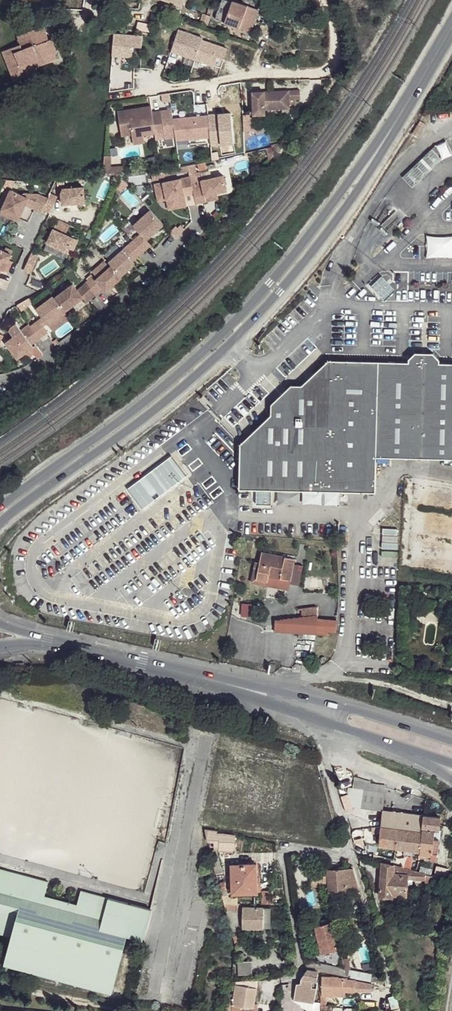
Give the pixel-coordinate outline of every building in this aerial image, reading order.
[(215,18),(240,28),(249,32),(258,10),(232,1),(231,2),(225,0),(222,0),(215,18)] [(3,53),(14,83),(36,74),(35,70),(33,65),(58,54),(52,39),(48,40),(44,28),(17,38),(20,46),(3,53)] [(176,36),(169,60),(193,67),(212,73),(214,65),(221,67),(225,56),(199,48),(200,44),(176,36)] [(33,65),(35,70),(59,60),(58,54),(33,65)] [(301,89),(252,91),(253,113),(265,113),(265,108),(290,107),(290,103),(297,102),(296,98),(301,97),(301,89)] [(144,107),(119,111),(123,136),(133,134),(144,132),(165,129),(167,138),(176,137),(177,139),(210,134),(210,142),(235,138),(231,110),(174,118),(172,109),(153,112),(153,110),(145,111),(144,107)] [(243,114),(242,130),(254,130),(254,114),(243,114)] [(427,126),(420,121),(414,132),(420,136),(427,126)] [(144,132),(133,134),(135,144),(146,142),(144,132)] [(436,146),(443,160),(451,155),(445,142),(436,146)] [(403,177),(412,188),(443,160),(433,149),(403,177)] [(112,155),(106,155),(105,174),(119,173),(126,172),(126,165),(112,166),(112,155)] [(189,175),(191,188),(193,194),(194,202),(204,200),(203,194),(225,190),(222,175),(200,179),(199,173),(189,175)] [(189,175),(179,177),(182,196),(193,194),(191,188),(189,175)] [(179,177),(153,182),(155,193),(163,192),(165,198),(168,197),(170,207),(184,204),(182,196),(179,177)] [(80,186),(60,188),(59,192),(60,203),(82,202),(80,186)] [(0,209),(10,214),(8,217),(16,221),(23,205),(39,212),(46,196),(37,192),(23,192),(22,195),(9,189),(0,209)] [(48,193),(41,210),(47,212),(54,196),(48,193)] [(0,209),(0,213),(8,217),(10,214),(0,209)] [(139,233),(131,240),(141,251),(149,244),(144,239),(161,224),(148,209),(131,225),(139,233)] [(51,228),(44,242),(65,252),(71,237),(51,228)] [(451,255),(451,234),(426,234),(426,256),(451,255)] [(131,240),(124,247),(134,258),(141,251),(131,240)] [(124,247),(120,250),(131,261),(134,258),(124,247)] [(2,269),(8,253),(0,249),(0,268),(2,269)] [(131,261),(120,250),(107,262),(119,276),(133,263),(131,261)] [(28,254),(21,270),(28,273),(35,257),(28,254)] [(90,276),(84,282),(94,293),(100,288),(103,291),(119,278),(109,266),(93,280),(90,276)] [(381,277),(371,286),(385,301),(395,291),(381,277)] [(70,282),(52,297),(62,310),(63,310),(80,296),(84,301),(94,293),(84,282),(75,289),(70,282)] [(41,317),(28,326),(37,338),(46,332),(42,326),(62,310),(52,297),(51,295),(34,308),(41,317)] [(30,344),(37,338),(28,326),(27,325),(19,331),(14,324),(9,328),(7,331),(12,337),(4,342),(16,358),(31,347),(30,344)] [(237,490),(376,492),(376,457),(451,458),(451,361),(439,360),(439,356),(432,350),(415,350),(411,353),(407,357),(407,360),(328,358),(301,384),(290,385),(271,403),(271,413),(239,445),(237,490)] [(264,558),(260,573),(271,576),(273,573),(293,578),(299,557),(268,547),(264,558)] [(260,573),(264,558),(260,557),(254,576),(290,587),(293,578),(273,573),(271,576),(260,573)] [(275,619),(274,629),(327,635),(328,631),(336,631),(337,619),(332,618),(327,619),(317,619),(316,615),(316,607),(301,609),(302,616),(275,619)] [(384,785),(370,780),(355,776),(353,788),(347,788),(348,790),(348,794),(342,795),(346,811),(353,809),(352,806),(383,809),(385,792),(393,793),(394,785),(384,785)] [(395,848),(415,850),(414,855),(420,856),(430,857),(430,859),(436,860),(438,839),(433,839),(433,830),(438,830),(439,817),(440,813),(437,813),(436,816),(424,815),(383,811),(379,846),(395,848)] [(206,829),(209,840),(217,841),(218,843),(236,845),(236,834),(217,833),(217,831),(206,829)] [(352,836),(354,843),(363,845),(363,837),(352,836)] [(211,851),(215,866),(221,865),(217,850),(211,851)] [(382,861),(382,896),(394,897),(394,894),(404,894),(407,878),(430,879),(431,874),(417,870),(382,861)] [(231,864),(233,893),(258,892),(256,864),(231,864)] [(329,870),(330,890),(347,889),(360,889),(354,867),(329,870)] [(9,935),(2,964),(112,996),(128,936),(144,940),(152,908),(90,892),(83,890),(78,902),(47,893),(50,881),(0,868),(0,933),(9,935)] [(330,890),(330,898),(347,897),(347,889),(330,890)] [(242,907),(243,928),(263,929),(264,907),(242,907)] [(315,925),(322,952),(338,948),(331,920),(315,925)] [(306,959),(306,967),(316,969),(346,974),(345,968),(306,959)] [(345,968),(346,974),(356,977),(356,973),(352,972),(349,959),(344,960),(345,968)] [(237,974),(252,973),(251,960),(237,961),(237,974)] [(296,982),(293,998),(314,1002),(318,979),(316,979),(318,971),(307,969),(302,975),(301,979),(296,982)] [(372,982),(355,978),(322,974),(322,983),(320,983),(321,1006),(322,1006),(322,1010),(333,1010),(333,1006),(332,995),(345,995),(345,991),(354,991),(354,987),(372,990),(372,982)] [(242,1010),(256,1010),(257,1005),(255,1004),(260,976),(238,976),(236,987),(234,1000),(244,1002),(242,1010)] [(386,1010),(387,1010),(401,1010),(397,994),(389,997),(392,1009),(386,1010)]
